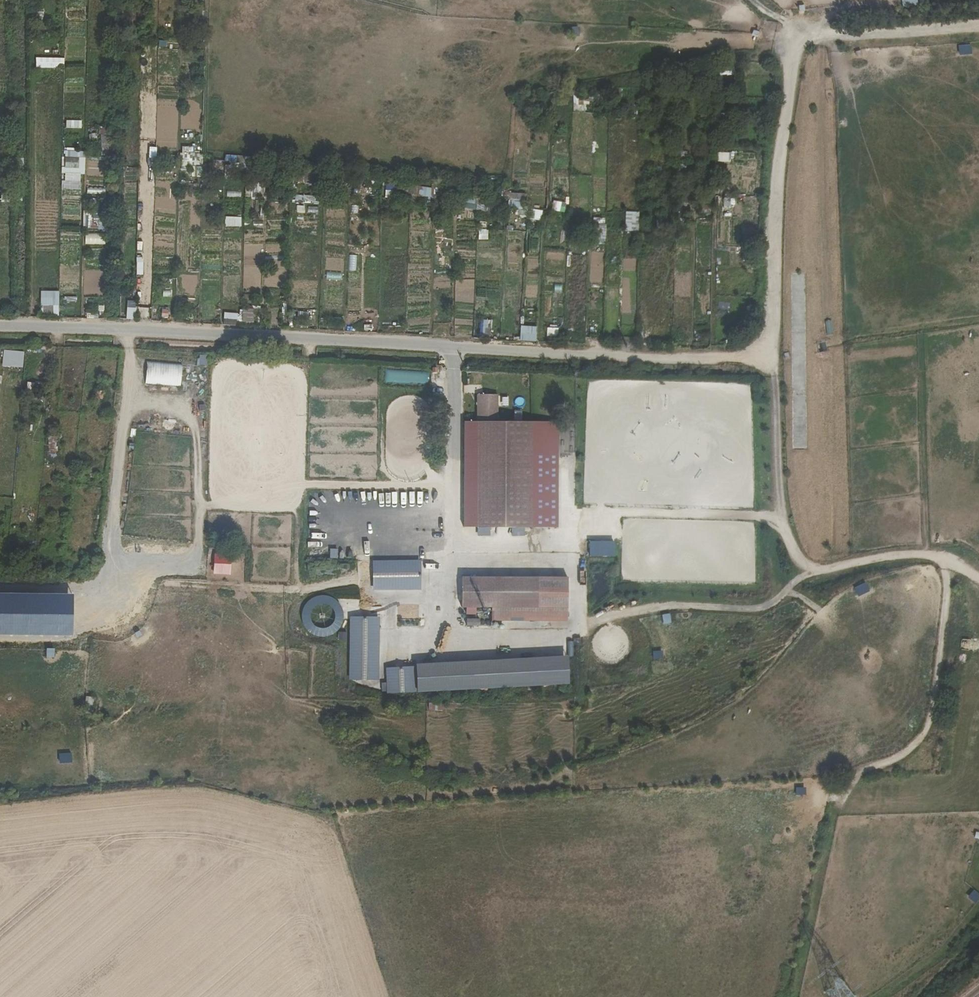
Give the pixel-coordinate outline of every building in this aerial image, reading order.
[(36,59),(36,67),(63,67),(62,62),(57,62),(56,58),(36,59)] [(202,155),(194,154),(195,147),(182,147),(181,166),(202,166),(202,155)] [(64,151),(64,174),(79,174),(80,151),(64,151)] [(41,316),(58,317),(59,292),(42,291),(41,316)] [(536,342),(537,328),(521,327),(520,342),(536,342)] [(22,368),(23,352),(15,352),(14,368),(22,368)] [(146,385),(181,386),(182,363),(147,362),(146,385)] [(35,392),(36,383),(28,382),(27,391),(35,392)] [(476,423),(499,423),(499,394),(476,393),(476,423)] [(560,529),(560,423),(499,423),(476,423),(463,423),(463,529),(560,529)] [(590,557),(615,558),(615,543),(591,542),(590,557)] [(213,576),(232,577),(233,556),(214,555),(213,576)] [(422,591),(421,563),(373,564),(373,592),(422,591)] [(571,578),(461,577),(461,612),(493,612),(493,622),(570,622),(571,578)] [(0,593),(0,634),(73,635),(73,594),(0,593)] [(308,611),(320,638),(346,626),(333,599),(308,611)] [(419,626),(419,609),(404,610),(404,626),(419,626)] [(379,681),(380,619),(350,618),(349,680),(379,681)] [(570,685),(568,658),(387,671),(389,697),(570,685)]
